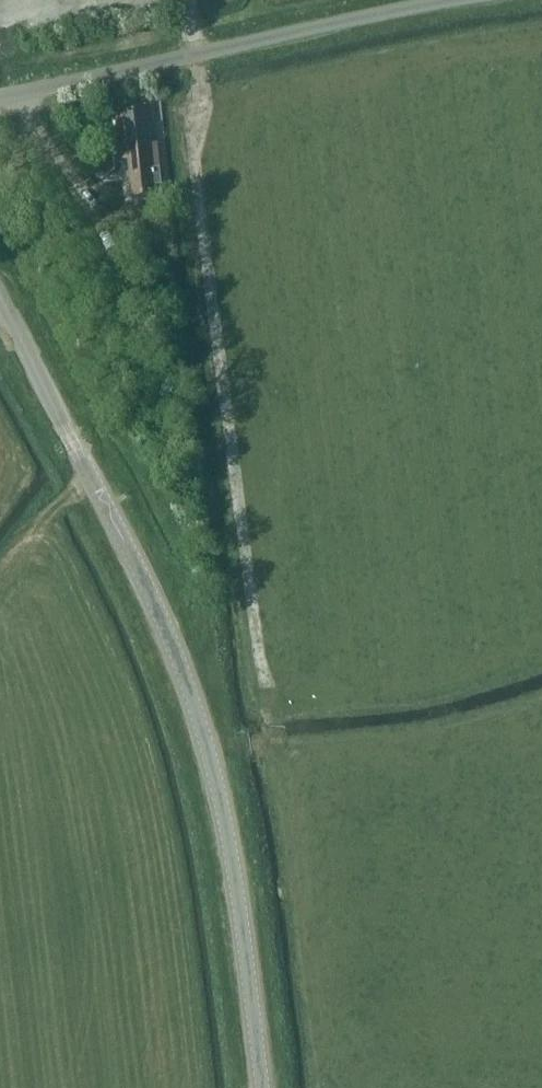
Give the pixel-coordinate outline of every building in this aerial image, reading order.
[(97,112),(106,111),(106,105),(91,107),(95,141),(100,140),(97,112)] [(156,146),(153,146),(148,105),(114,109),(120,162),(127,161),(131,200),(156,197),(155,187),(160,186),(156,146)] [(100,180),(114,171),(111,147),(99,159),(100,180)]
